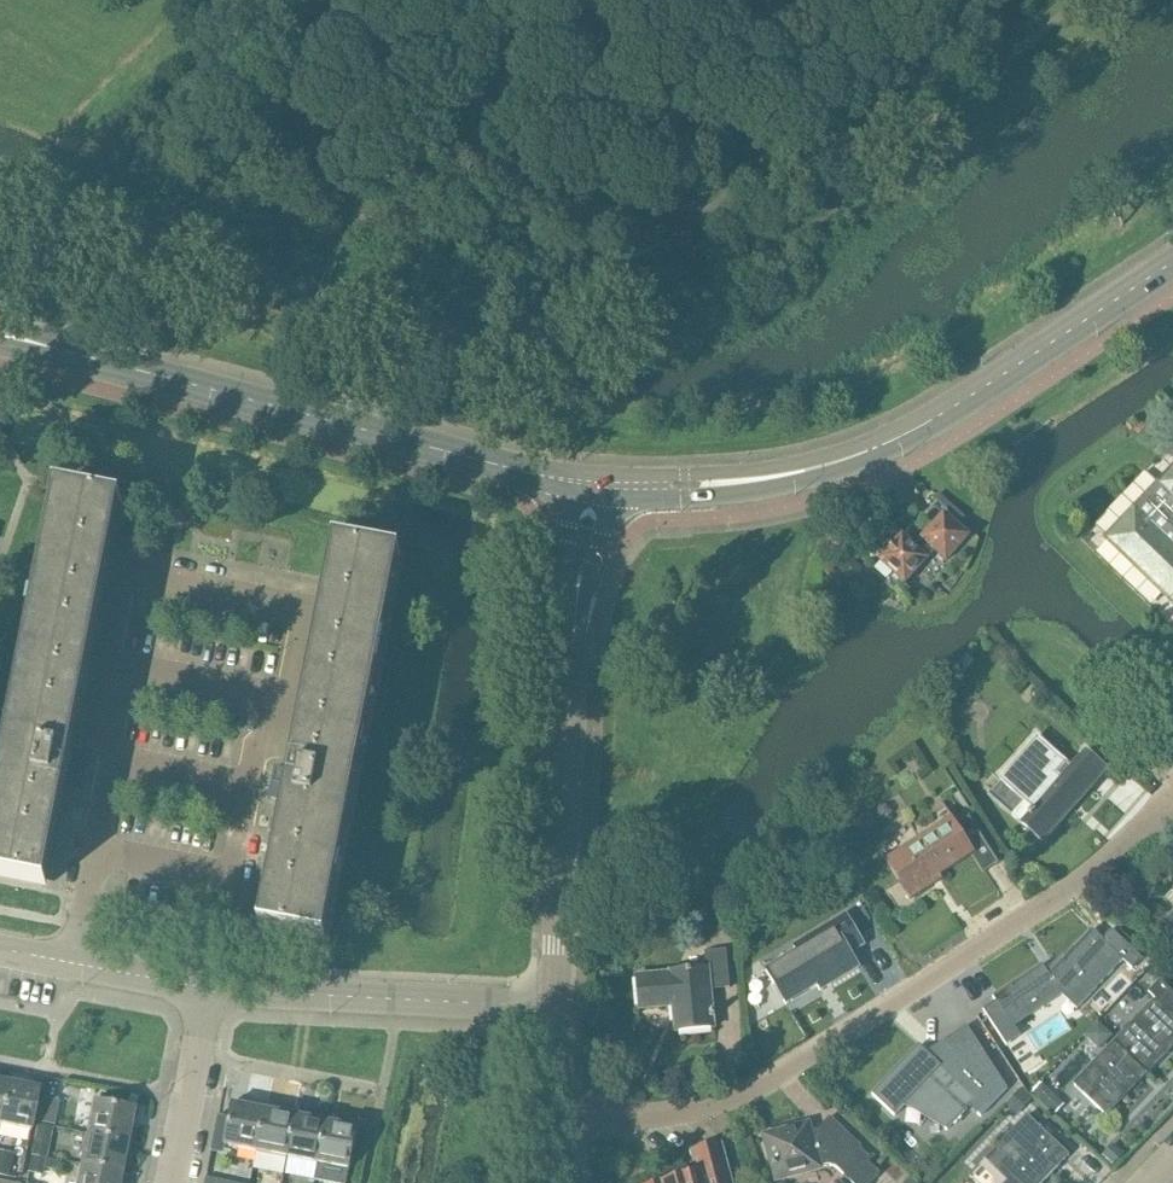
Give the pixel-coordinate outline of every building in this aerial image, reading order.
[(1172,601),(1172,470),(1108,538),(1172,601)] [(59,786),(68,788),(83,776),(86,760),(65,756),(115,502),(60,491),(0,799),(0,877),(40,885),(59,786)] [(936,497),(934,500),(960,524),(964,520),(966,518),(939,494),(936,497)] [(946,563),(970,537),(944,514),(920,539),(923,541),(916,548),(902,536),(880,561),(906,585),(930,558),(928,557),(934,552),(946,563)] [(292,802),(267,929),(322,940),(397,557),(342,546),(298,772),(276,768),(273,783),(283,800),(292,802)] [(998,780),(986,794),(1012,816),(1044,844),(1108,771),(1085,751),(1071,766),(1037,736),(998,780)] [(951,817),(884,860),(910,900),(942,879),(940,876),(972,855),(983,873),(999,863),(969,817),(956,824),(951,817)] [(795,951),(765,969),(786,1005),(818,986),(821,991),(859,968),(851,953),(864,945),(845,914),(792,946),(795,951)] [(1163,924),(1172,933),(1172,914),(1163,924)] [(996,1002),(983,1010),(1006,1046),(1011,1043),(1010,1041),(1007,1043),(999,1032),(1064,990),(1079,1004),(1075,1008),(1076,1010),(1080,1006),(1123,961),(1132,970),(1142,959),(1141,958),(1112,930),(1102,939),(1093,930),(1067,957),(1051,974),(1049,976),(1043,965),(993,998),(996,1002)] [(668,972),(636,975),(640,1010),(673,1007),(675,1033),(716,1029),(713,990),(729,988),(726,951),(704,953),(706,967),(668,971),(668,972)] [(1080,1078),(1096,1094),(1090,1100),(1083,1107),(1083,1108),(1096,1121),(1103,1113),(1110,1107),(1111,1108),(1145,1071),(1148,1074),(1172,1048),(1172,991),(1161,979),(1149,991),(1156,998),(1080,1078)] [(920,1046),(872,1096),(894,1116),(904,1106),(912,1098),(948,1131),(970,1107),(981,1117),(1007,1089),(967,1027),(966,1028),(968,1032),(930,1056),(927,1053),(920,1046)] [(38,1090),(7,1084),(0,1120),(0,1127),(30,1132),(38,1090)] [(1041,1084),(1032,1094),(1056,1115),(1065,1105),(1041,1084)] [(1021,1089),(1005,1105),(1007,1107),(1017,1116),(1033,1100),(1023,1091),(1021,1089)] [(43,1100),(38,1123),(38,1124),(54,1127),(59,1103),(58,1103),(43,1100)] [(133,1111),(91,1103),(85,1135),(127,1143),(133,1111)] [(233,1104),(225,1147),(257,1153),(265,1111),(233,1104)] [(265,1111),(257,1153),(287,1159),(295,1117),(265,1111)] [(1006,1182),(1043,1182),(1069,1155),(1027,1115),(985,1160),(1007,1181),(1006,1182)] [(295,1117),(287,1159),(317,1165),(326,1123),(295,1117)] [(827,1165),(836,1167),(852,1182),(871,1182),(880,1174),(868,1162),(871,1159),(860,1149),(862,1148),(830,1117),(818,1130),(810,1132),(808,1125),(766,1137),(777,1179),(827,1165)] [(326,1123),(317,1165),(349,1171),(357,1129),(326,1123)] [(60,1130),(37,1126),(35,1139),(58,1144),(60,1130)] [(79,1165),(83,1166),(121,1173),(127,1143),(85,1135),(79,1165)] [(660,1182),(734,1182),(722,1142),(720,1143),(717,1144),(690,1151),(696,1173),(660,1182)] [(1113,1145),(1103,1155),(1113,1165),(1123,1155),(1113,1145)] [(9,1179),(9,1178),(14,1155),(0,1152),(0,1177),(9,1179)] [(28,1167),(27,1172),(43,1176),(45,1170),(45,1169),(55,1171),(57,1163),(46,1161),(47,1159),(30,1156),(28,1167)] [(121,1173),(83,1166),(79,1165),(75,1182),(119,1182),(121,1173)]
